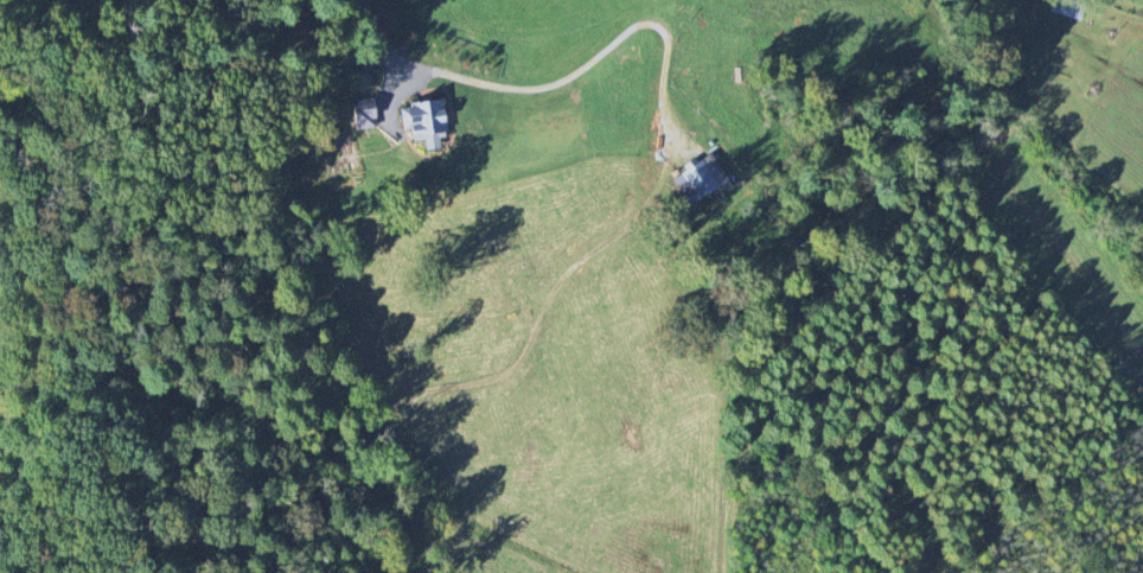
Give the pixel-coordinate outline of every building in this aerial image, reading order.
[(1077,5),(1055,0),(1053,0),(1050,14),(1074,19),(1077,5)] [(425,151),(439,149),(438,138),(445,137),(442,101),(400,106),(403,132),(410,131),(411,142),(424,141),(425,151)] [(727,182),(710,155),(690,168),(689,166),(679,173),(684,181),(675,186),(689,207),(727,182)]
